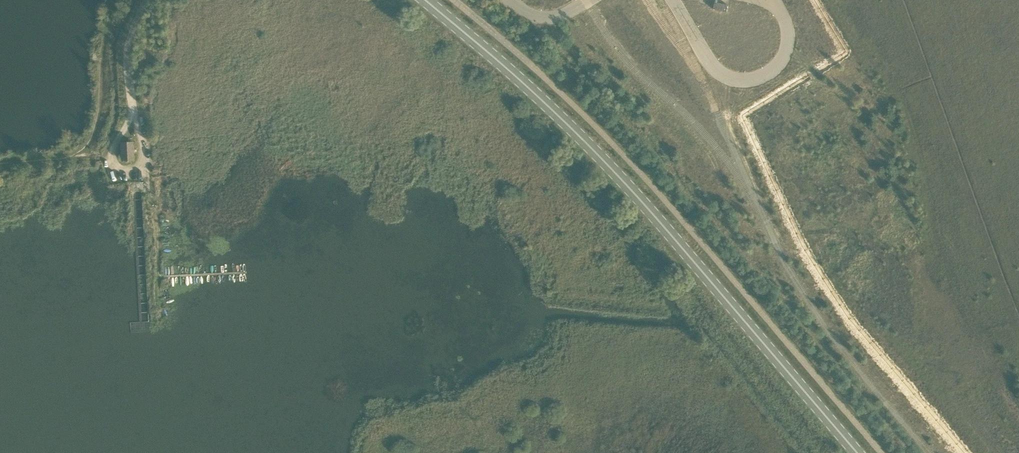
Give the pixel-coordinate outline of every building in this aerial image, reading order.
[(726,12),(728,4),(715,1),(713,9),(726,12)] [(121,161),(124,160),(134,160),(133,142),(120,143),(121,161)]
